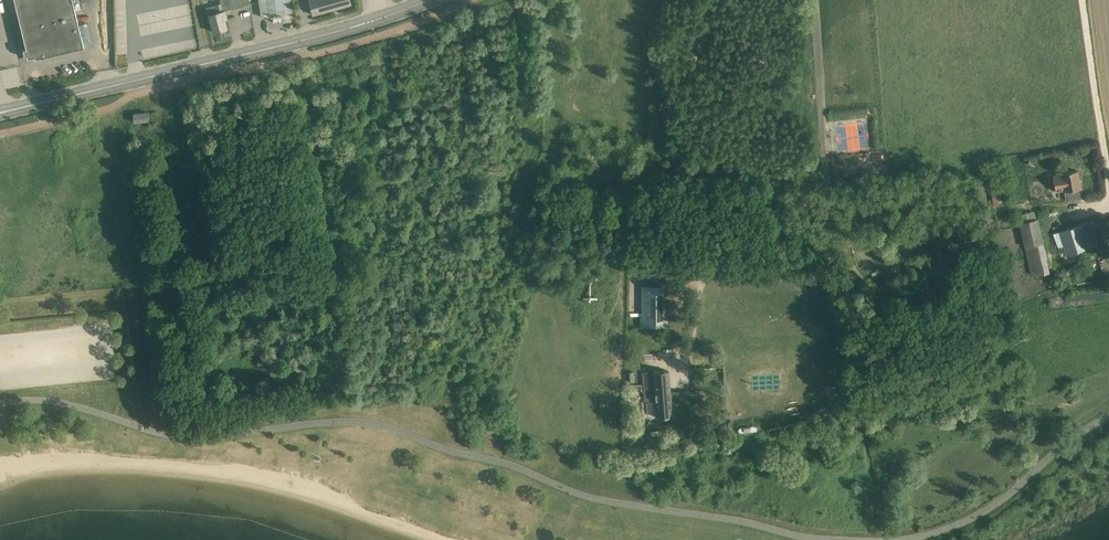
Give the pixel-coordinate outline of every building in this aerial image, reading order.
[(84,48),(73,0),(15,0),(27,49),(23,50),(25,56),(27,56),(28,59),(35,57),(35,59),(84,48)] [(249,3),(249,0),(221,0),(222,3),(215,5),(217,13),(209,15),(214,32),(227,28),(225,20),(227,19),(225,11),(234,8),(234,7),(249,3)] [(262,17),(292,12),(291,0),(259,0),(262,17)] [(351,4),(350,0),(309,0),(313,15),(351,4)] [(134,122),(149,121),(148,112),(134,114),(134,122)] [(1061,173),(1052,174),(1055,192),(1064,191),(1065,200),(1081,197),(1079,189),(1080,188),(1079,181),(1077,171),(1061,173)] [(1038,219),(1019,222),(1026,250),(1044,246),(1038,219)] [(1082,224),(1053,233),(1060,257),(1089,248),(1082,224)] [(1102,254),(1103,260),(1099,261),(1103,275),(1107,274),(1108,279),(1108,252),(1102,254)] [(1070,288),(1066,276),(1059,278),(1063,290),(1070,288)] [(642,316),(642,327),(662,327),(662,285),(644,285),(644,316),(642,316)] [(657,418),(661,417),(672,417),(669,371),(642,372),(645,403),(656,402),(657,418)]
